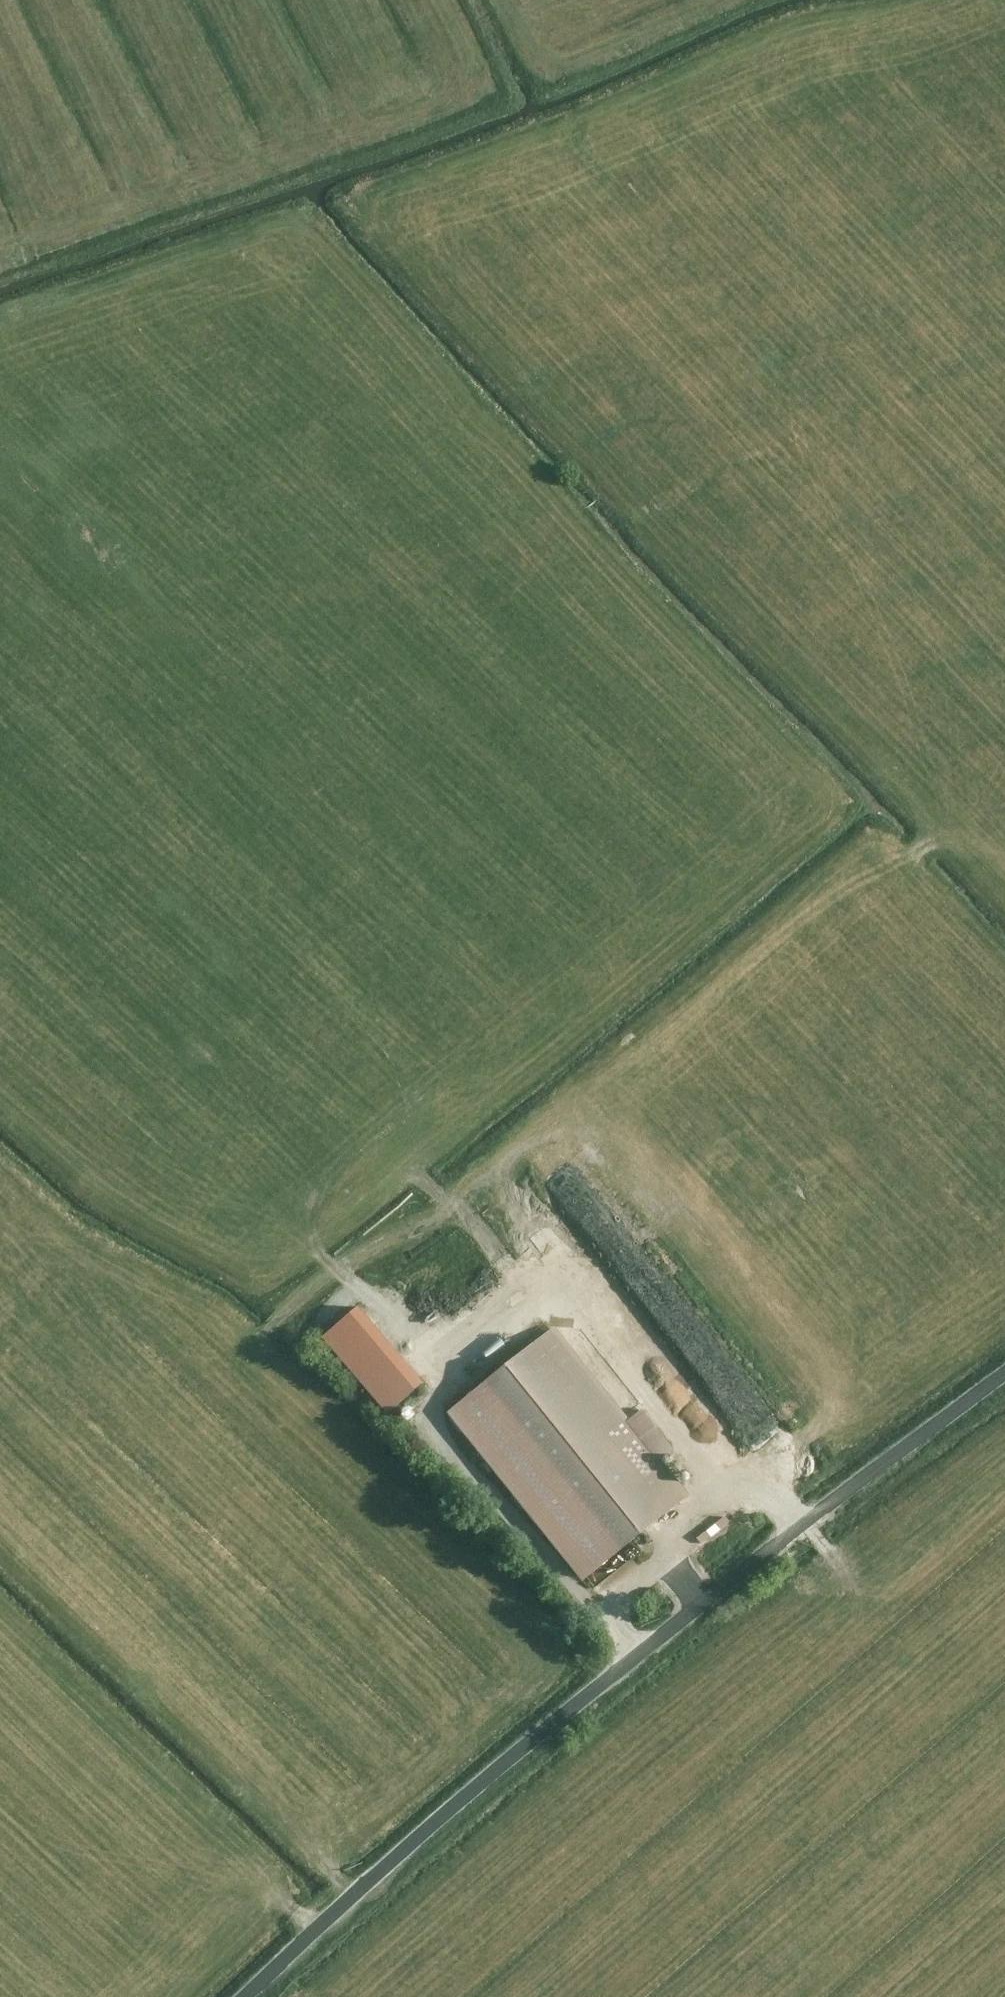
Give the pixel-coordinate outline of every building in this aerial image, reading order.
[(384,1413),(421,1383),(356,1305),(319,1335),(384,1413)] [(688,1495),(557,1327),(475,1391),(606,1559),(688,1495)] [(465,1402),(448,1409),(457,1428),(474,1421),(465,1402)]
